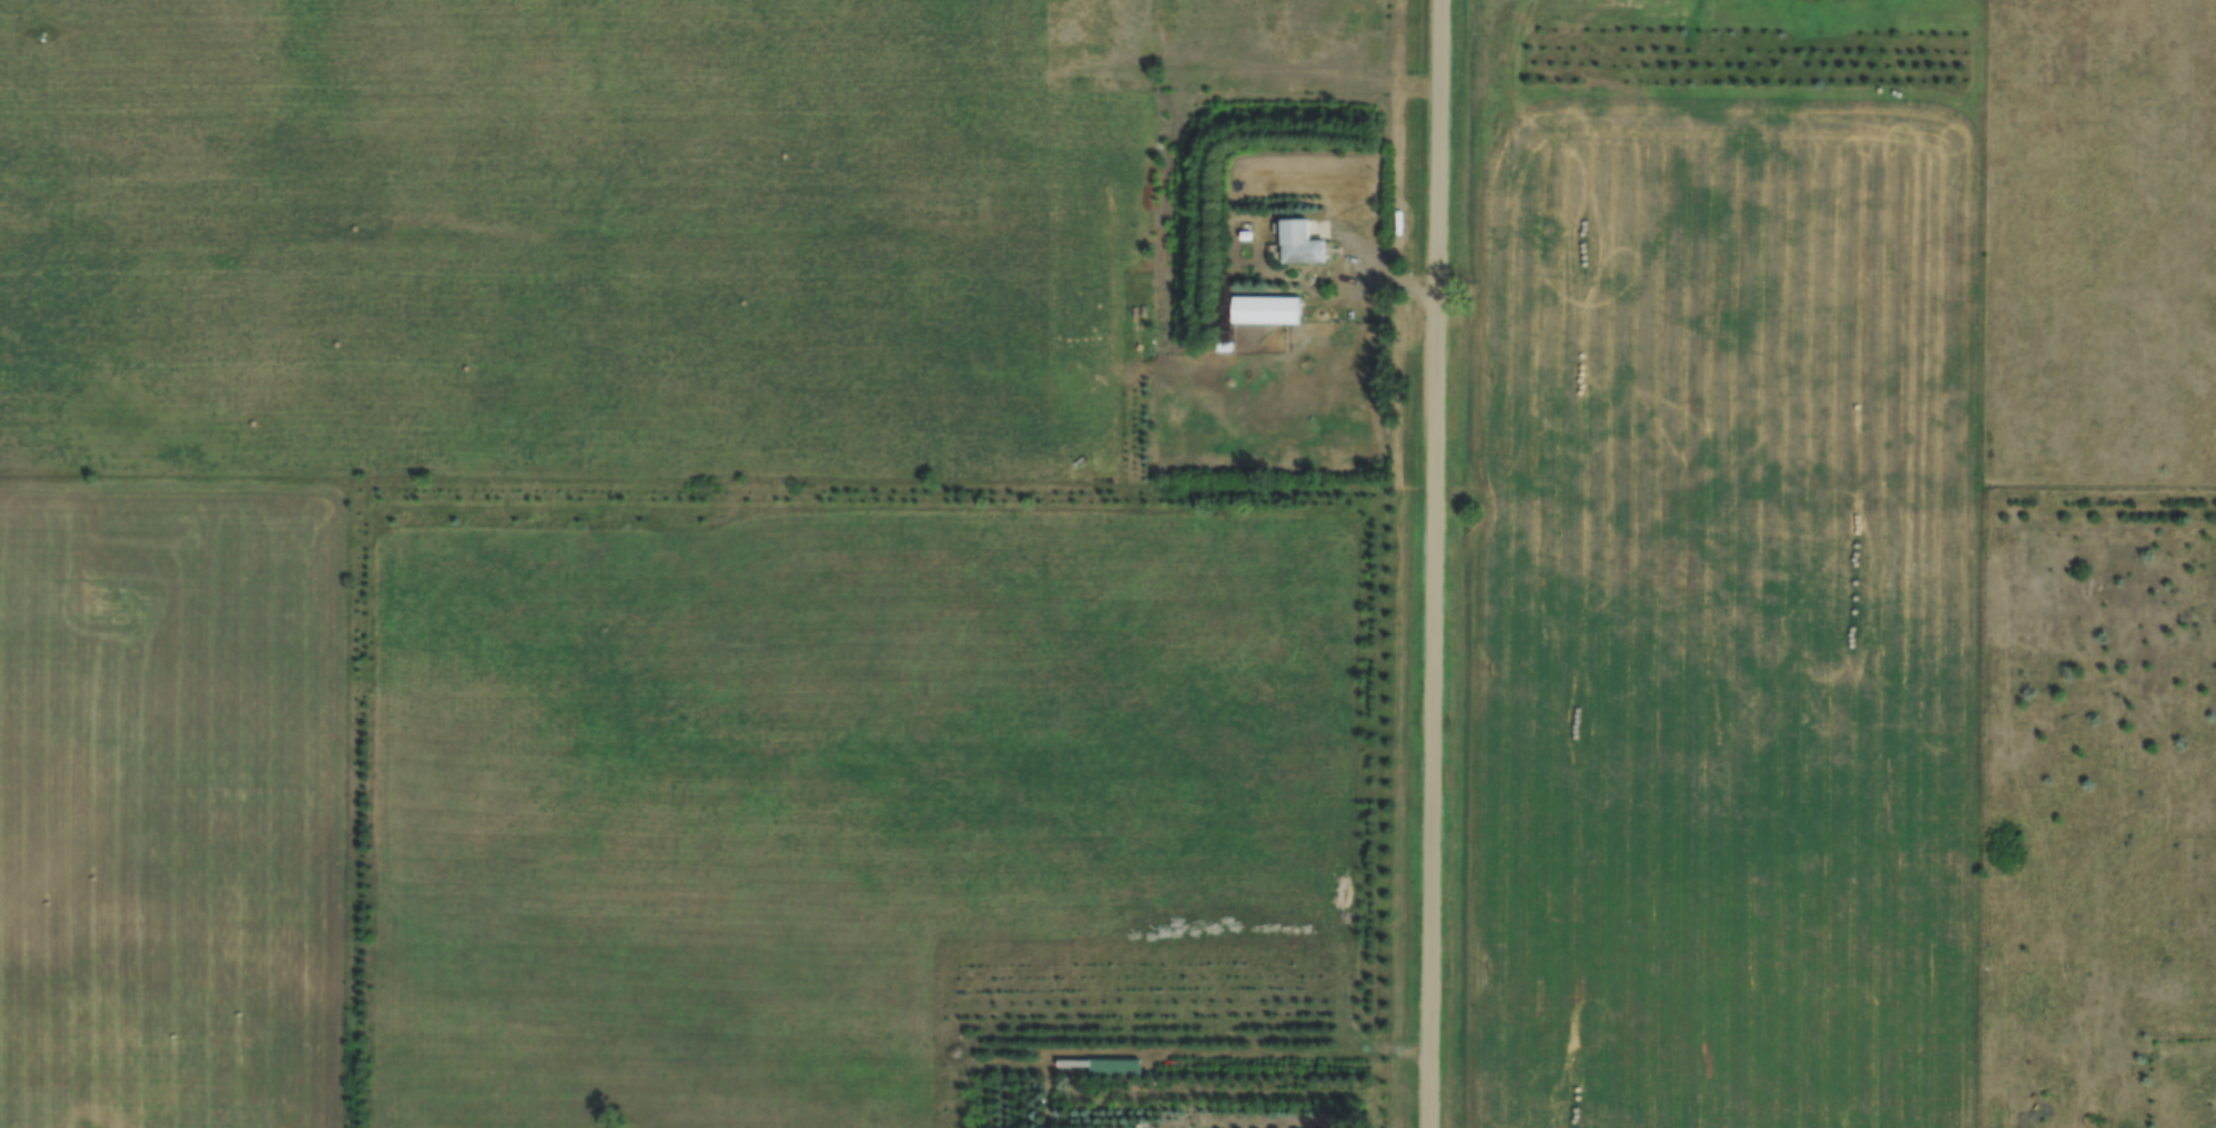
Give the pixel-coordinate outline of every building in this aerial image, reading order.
[(1282,218),(1282,262),(1327,262),(1327,239),(1311,239),(1311,218),(1282,218)] [(1300,323),(1300,296),(1233,296),(1233,323),(1300,323)]
